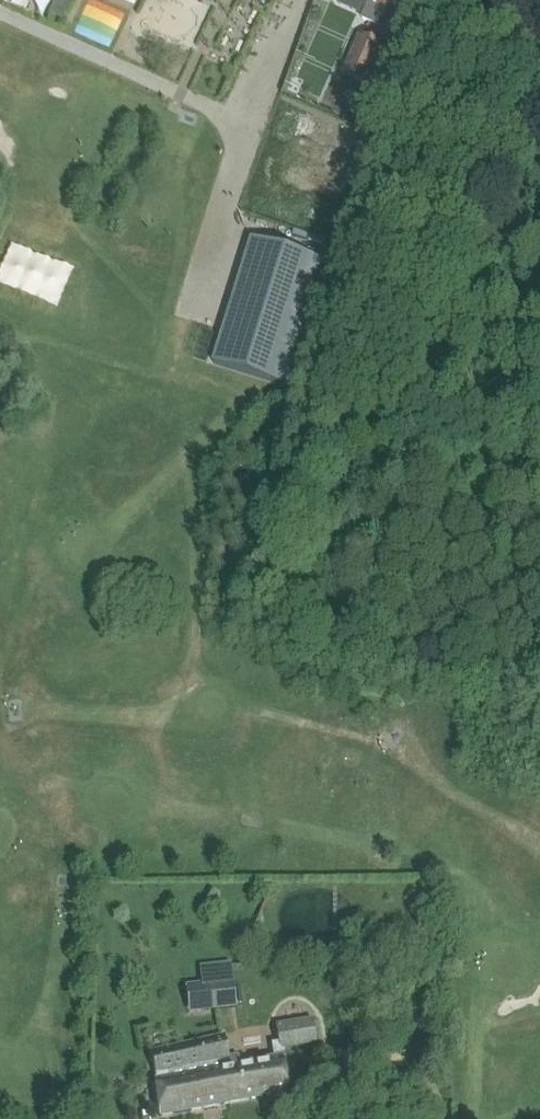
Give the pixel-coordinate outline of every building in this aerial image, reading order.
[(338,7),(378,25),(386,7),(388,7),(391,0),(341,0),(338,7)] [(371,84),(387,46),(361,35),(345,72),(354,76),(368,83),(371,84)] [(288,386),(324,260),(253,240),(217,365),(288,386)] [(189,983),(192,1010),(235,1005),(232,978),(189,983)] [(223,1067),(229,1103),(288,1092),(282,1056),(281,1056),(280,1049),(317,1043),(313,1019),(275,1025),(278,1042),(272,1043),(274,1058),(240,1064),(238,1054),(226,1056),(226,1059),(226,1060),(222,1061),(223,1067)] [(150,1053),(155,1080),(153,1080),(156,1094),(159,1116),(229,1103),(223,1067),(222,1061),(226,1060),(226,1059),(226,1056),(221,1037),(197,1042),(150,1053)]
